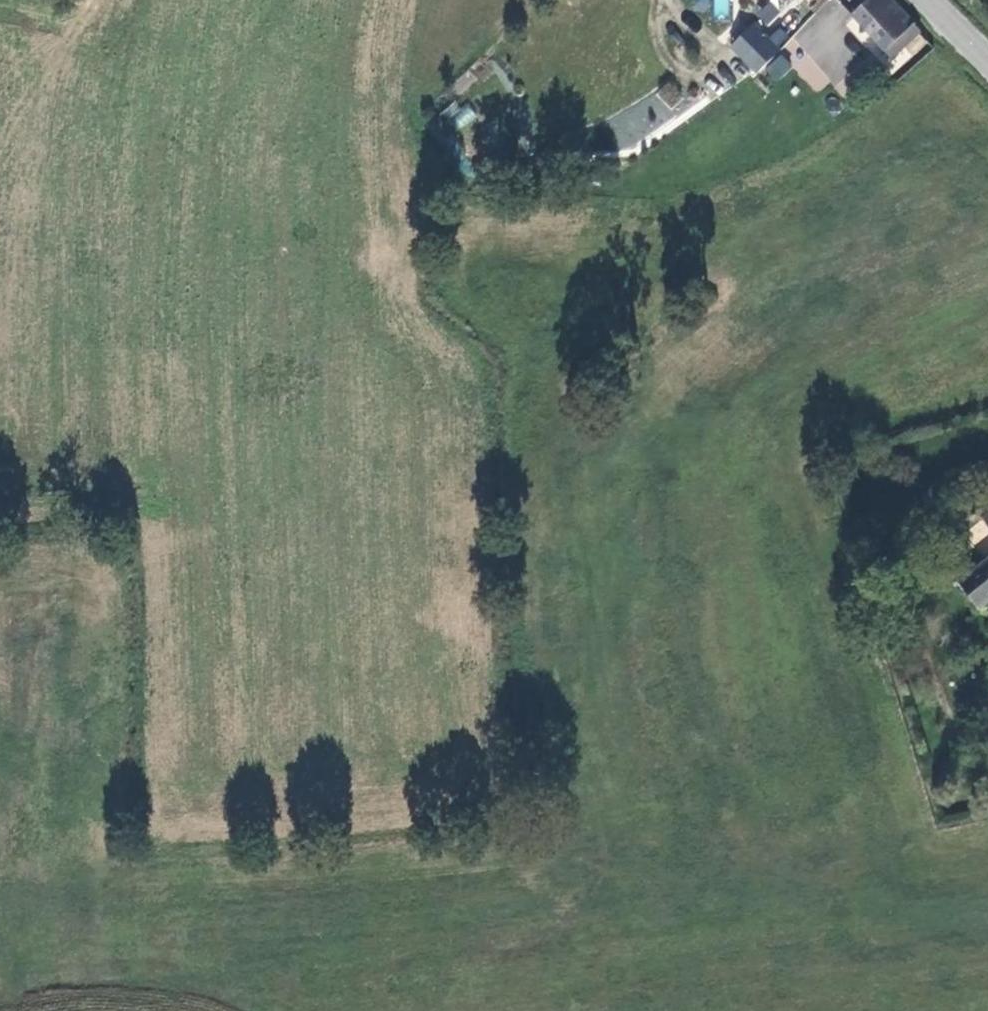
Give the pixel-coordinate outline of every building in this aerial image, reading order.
[(727,0),(714,0),(715,16),(728,15),(727,0)] [(890,0),(854,0),(844,9),(888,57),(900,46),(891,36),(908,20),(890,0)] [(759,36),(744,49),(734,40),(730,44),(753,69),(773,48),(759,36)] [(737,81),(753,69),(730,44),(717,58),(737,81)] [(775,82),(793,67),(781,54),(764,70),(775,82)] [(477,117),(464,99),(445,113),(457,130),(477,117)] [(955,586),(977,613),(987,604),(987,559),(955,586)]
